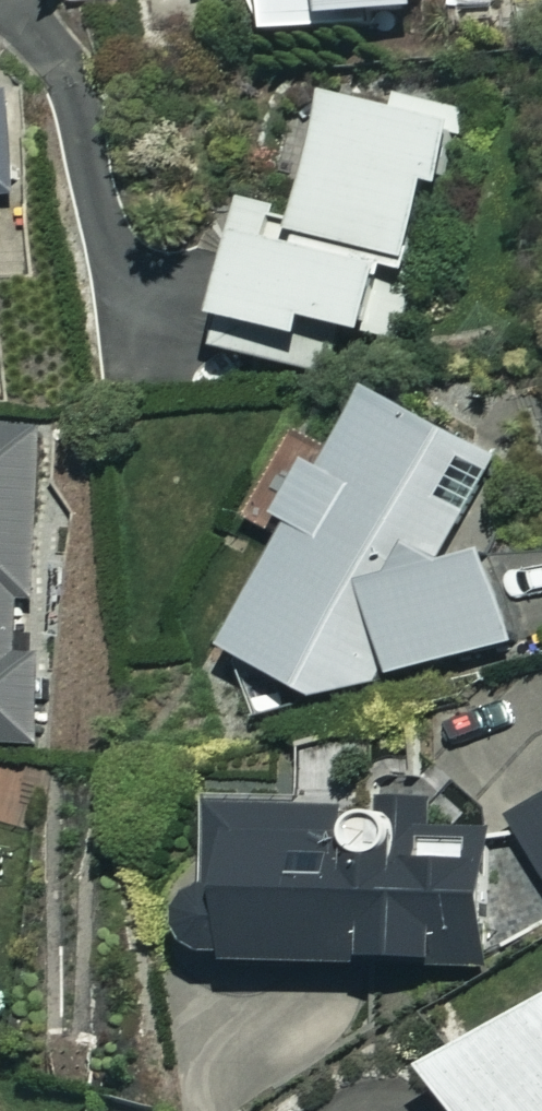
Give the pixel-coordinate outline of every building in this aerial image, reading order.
[(265,31),(316,27),(315,14),(423,6),(422,0),(263,0),(265,31)] [(19,193),(10,90),(0,90),(0,194),(19,193)] [(456,114),(318,90),(298,209),(237,199),(212,351),(335,371),(343,326),(403,336),(430,177),(445,179),(456,114)] [(498,460),(367,387),(323,467),(309,459),(280,511),(292,518),(222,644),(317,697),(513,641),(471,508),(498,460)] [(23,644),(25,609),(36,609),(45,437),(0,435),(0,740),(44,743),(49,645),(23,644)] [(515,817),(541,868),(541,802),(515,817)] [(340,807),(208,804),(206,888),(181,887),(179,957),(477,965),(479,858),(339,854),(340,807)] [(428,1076),(456,1110),(541,1110),(541,986),(428,1076)]
